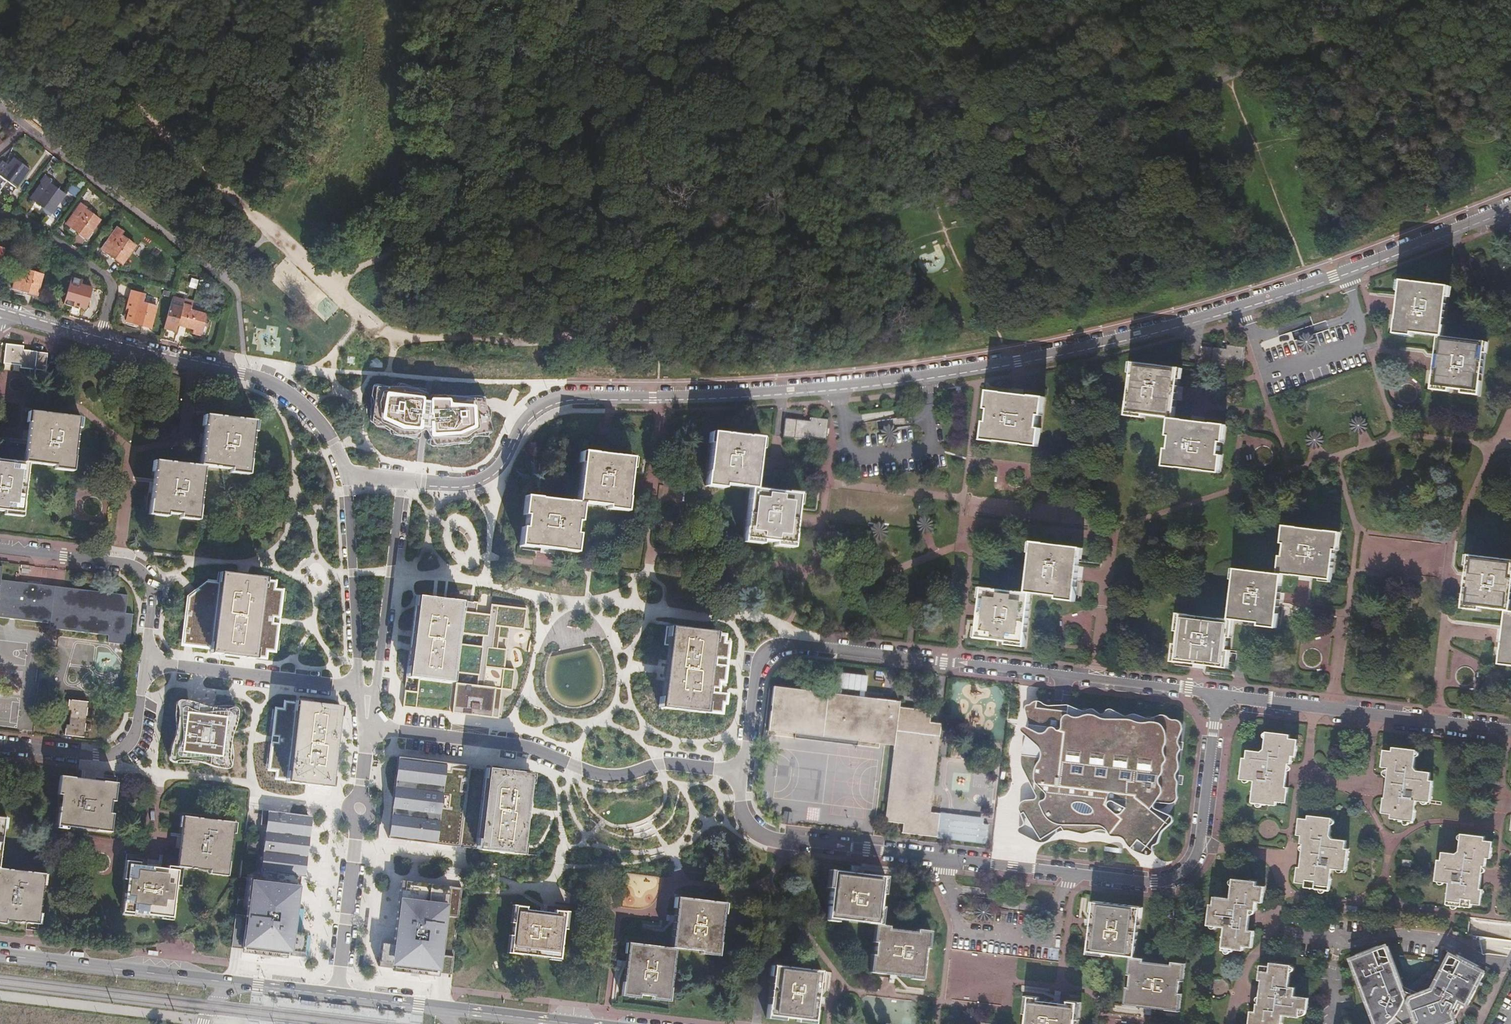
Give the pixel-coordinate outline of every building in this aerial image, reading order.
[(0,167),(0,187),(5,181),(15,189),(28,171),(13,160),(8,167),(6,171),(0,167)] [(50,183),(44,179),(29,200),(39,207),(40,210),(41,212),(43,215),(45,217),(47,219),(63,197),(48,186),(50,183)] [(75,196),(79,189),(70,185),(67,192),(75,196)] [(80,210),(83,213),(85,210),(79,206),(69,219),(72,221),(80,210)] [(97,224),(83,213),(80,210),(72,221),(69,219),(64,226),(85,241),(97,224)] [(118,239),(113,235),(99,253),(120,268),(133,250),(118,239)] [(20,286),(12,284),(10,291),(35,298),(42,277),(23,272),(21,281),(20,286)] [(1443,338),(1447,339),(1454,288),(1405,282),(1402,307),(1398,334),(1414,336),(1414,335),(1443,338)] [(70,284),(63,307),(77,311),(78,308),(90,312),(95,294),(83,290),(84,288),(70,284)] [(143,299),(130,295),(126,311),(128,312),(125,324),(150,331),(156,310),(141,306),(143,299)] [(172,298),(163,330),(175,332),(176,326),(191,330),(190,335),(199,338),(205,316),(201,315),(202,311),(198,310),(197,314),(190,312),(191,308),(191,307),(183,305),(184,301),(172,298)] [(1447,339),(1443,338),(1441,354),(1436,391),(1455,393),(1456,391),(1467,392),(1467,395),(1483,397),(1490,344),(1447,339)] [(1220,344),(1197,341),(1196,358),(1217,360),(1217,355),(1236,357),(1238,341),(1220,339),(1220,344)] [(24,348),(7,346),(5,365),(21,367),(21,371),(45,373),(47,355),(24,352),(24,348)] [(1173,420),(1178,420),(1180,401),(1183,373),(1133,367),(1127,417),(1143,419),(1143,416),(1173,420)] [(379,384),(374,384),(372,385),(370,387),(368,399),(367,416),(369,417),(369,424),(369,426),(371,427),(375,429),(382,428),(386,431),(387,435),(388,436),(403,438),(403,442),(416,442),(416,440),(417,440),(419,439),(419,436),(419,433),(421,432),(423,432),(425,437),(425,443),(425,445),(426,446),(428,447),(441,448),(443,447),(446,448),(470,443),(471,439),(473,439),(474,438),(484,438),(486,438),(486,437),(486,435),(489,435),(490,434),(491,433),(492,430),(486,399),(485,397),(482,396),(479,396),(435,395),(430,395),(428,397),(426,400),(425,404),(423,403),(426,393),(425,391),(423,389),(412,388),(400,384),(398,384),(396,385),(395,387),(394,388),(379,384)] [(982,422),(980,440),(1036,448),(1039,429),(1037,429),(1038,417),(1041,417),(1043,400),(986,393),(984,411),(986,411),(985,423),(982,422)] [(26,442),(23,465),(27,466),(53,469),(53,473),(71,475),(78,422),(29,416),(26,442)] [(203,452),(201,468),(205,468),(230,471),(230,475),(249,477),(255,424),(207,417),(203,452)] [(809,435),(825,437),(828,420),(812,418),(812,421),(785,417),(783,436),(809,439),(809,435)] [(1194,422),(1178,420),(1173,420),(1171,440),(1173,441),(1172,452),(1169,451),(1167,469),(1222,476),(1224,459),(1222,458),(1224,446),(1226,446),(1228,427),(1194,422)] [(761,440),(710,434),(704,485),(752,490),(755,491),(758,466),(761,440)] [(634,459),(584,453),(579,503),(584,504),(610,507),(609,510),(628,512),(632,474),(634,459)] [(23,465),(0,462),(0,511),(3,511),(3,515),(22,518),(27,466),(23,465)] [(199,521),(205,468),(201,468),(156,462),(154,481),(150,514),(169,517),(170,514),(181,516),(181,518),(199,521)] [(798,497),(755,491),(752,490),(751,497),(745,542),(764,545),(764,541),(775,543),(775,545),(791,548),(795,519),(798,497)] [(582,522),(584,504),(579,503),(527,498),(525,516),(528,517),(527,528),(524,528),(522,547),(547,550),(579,554),(581,535),(578,534),(579,522),(582,522)] [(1289,527),(1283,578),(1287,579),(1305,581),(1334,584),(1338,554),(1341,554),(1343,534),(1289,527)] [(1033,545),(1026,596),(1033,596),(1058,600),(1058,602),(1074,604),(1078,573),(1081,552),(1033,545)] [(1507,614),(1510,615),(1510,566),(1469,561),(1467,577),(1463,611),(1478,613),(1479,611),(1507,614)] [(211,650),(211,654),(256,659),(265,578),(220,572),(219,582),(211,650)] [(1237,573),(1231,623),(1237,623),(1266,627),(1265,629),(1280,631),(1283,608),(1287,579),(1283,578),(1237,573)] [(278,579),(265,578),(256,659),(268,660),(269,653),(277,654),(284,589),(277,588),(278,579)] [(47,620),(46,627),(56,628),(106,634),(105,641),(127,643),(130,613),(124,612),(125,594),(0,580),(0,614),(47,620)] [(211,650),(219,582),(206,580),(185,598),(179,647),(211,650)] [(1026,649),(1033,596),(1026,596),(984,590),(981,615),(977,640),(1008,644),(1008,647),(1026,649)] [(417,596),(407,677),(451,682),(461,601),(444,600),(417,596)] [(480,604),(461,601),(451,682),(407,677),(403,706),(493,715),(495,687),(512,689),(514,669),(506,669),(508,653),(492,651),(493,637),(509,639),(511,627),(526,629),(528,608),(497,605),(496,615),(480,613),(480,604)] [(1507,614),(1505,630),(1501,665),(1510,667),(1510,615),(1507,614)] [(1235,639),(1237,623),(1231,623),(1183,618),(1181,632),(1183,633),(1182,643),(1180,645),(1178,664),(1232,671),(1234,653),(1231,651),(1232,641),(1235,639)] [(672,626),(667,625),(664,645),(670,646),(672,626)] [(670,646),(662,707),(707,712),(716,633),(716,631),(672,626),(670,646)] [(727,634),(716,633),(707,712),(721,713),(722,702),(726,702),(727,693),(720,693),(721,681),(725,681),(727,665),(717,664),(718,658),(728,659),(730,643),(726,642),(727,634)] [(864,691),(864,676),(842,675),(841,690),(864,691)] [(994,821),(929,812),(939,740),(942,714),(899,709),(899,703),(772,688),(767,735),(893,747),(886,802),(885,822),(905,823),(906,836),(992,846),(994,821)] [(86,700),(68,698),(66,709),(69,709),(68,724),(65,723),(63,733),(82,735),(86,700)] [(285,782),(295,700),(284,699),(283,708),(276,707),(267,772),(275,773),(274,781),(285,782)] [(341,706),(295,700),(285,782),(331,787),(341,706)] [(1026,707),(1025,709),(1029,724),(1030,729),(1026,727),(1024,728),(1022,729),(1022,732),(1023,734),(1027,738),(1023,752),(1022,760),(1023,769),(1036,796),(1037,798),(1034,800),(1025,801),(1022,803),(1020,806),(1020,811),(1025,823),(1024,826),(1020,829),(1019,831),(1020,834),(1042,845),(1043,844),(1047,844),(1050,842),(1055,838),(1060,834),(1065,833),(1070,832),(1083,835),(1088,835),(1099,832),(1104,832),(1107,834),(1110,836),(1111,837),(1113,839),(1116,839),(1120,839),(1123,839),(1125,841),(1127,843),(1129,848),(1133,852),(1137,854),(1142,856),(1147,857),(1152,858),(1155,856),(1155,853),(1155,850),(1155,848),(1158,847),(1160,845),(1163,836),(1165,833),(1175,825),(1175,822),(1174,819),(1172,816),(1160,811),(1156,810),(1155,808),(1158,804),(1171,806),(1174,805),(1178,803),(1179,800),(1179,794),(1179,788),(1179,783),(1177,779),(1178,775),(1180,772),(1181,769),(1180,764),(1179,761),(1179,757),(1180,754),(1182,751),(1182,749),(1180,744),(1180,742),(1184,731),(1184,726),(1182,722),(1179,721),(1174,720),(1171,719),(1168,716),(1164,715),(1161,715),(1154,718),(1150,719),(1147,718),(1140,715),(1136,714),(1132,714),(1129,716),(1127,717),(1124,716),(1117,712),(1113,710),(1109,710),(1106,712),(1104,714),(1102,714),(1099,712),(1095,710),(1093,709),(1089,710),(1085,712),(1078,709),(1069,705),(1063,705),(1057,706),(1051,706),(1049,706),(1047,706),(1044,703),(1041,701),(1038,701),(1035,702),(1033,703),(1031,705),(1030,706),(1027,706),(1026,707)] [(234,729),(236,719),(238,714),(238,710),(237,708),(235,707),(230,706),(224,706),(220,706),(216,707),(212,707),(206,707),(200,706),(190,703),(179,702),(175,702),(173,704),(173,707),(175,713),(175,724),(174,728),(173,730),(173,734),(169,743),(167,753),(165,757),(166,762),(168,764),(172,765),(179,766),(187,765),(194,765),(195,765),(199,765),(204,767),(209,770),(214,771),(220,771),(225,771),(228,771),(230,769),(231,764),(232,760),(232,757),(232,749),(231,741),(231,738),(232,733),(234,729)] [(1291,737),(1269,735),(1267,751),(1263,754),(1249,752),(1249,760),(1244,759),(1241,782),(1255,784),(1253,805),(1279,808),(1280,804),(1289,805),(1291,789),(1287,789),(1290,765),(1293,766),(1294,759),(1297,759),(1299,743),(1291,742),(1291,737)] [(600,764),(614,765),(615,751),(601,749),(600,764)] [(1417,752),(1394,749),(1394,755),(1386,754),(1384,769),(1390,769),(1387,799),(1383,799),(1381,815),(1392,816),(1391,821),(1415,824),(1417,803),(1432,805),(1434,782),(1431,782),(1431,774),(1418,773),(1415,769),(1417,752)] [(467,765),(396,757),(387,839),(458,847),(467,765)] [(489,767),(467,765),(458,847),(478,848),(489,767)] [(489,767),(478,848),(523,854),(533,772),(489,767)] [(59,795),(56,824),(109,830),(110,813),(108,813),(109,801),(112,801),(114,782),(95,780),(58,776),(55,794),(59,795)] [(265,810),(259,851),(306,857),(312,816),(265,810)] [(177,836),(174,865),(182,866),(208,869),(208,872),(226,875),(232,821),(180,815),(177,836)] [(1331,840),(1333,821),(1309,818),(1309,822),(1301,821),(1299,838),(1304,838),(1303,847),(1306,847),(1303,870),(1299,870),(1297,887),(1306,888),(1306,892),(1332,895),(1335,874),(1348,875),(1351,853),(1346,852),(1347,845),(1334,843),(1331,840)] [(1486,840),(1464,837),(1462,854),(1458,856),(1444,855),(1443,863),(1440,862),(1437,884),(1451,886),(1448,907),(1472,910),(1473,906),(1482,907),(1484,893),(1479,892),(1482,868),(1487,869),(1488,860),(1492,861),(1494,845),(1486,844),(1486,840)] [(306,857),(259,851),(254,882),(296,888),(297,878),(304,879),(306,857)] [(179,885),(182,866),(174,865),(165,864),(165,868),(149,866),(137,864),(137,861),(123,859),(121,878),(124,878),(120,913),(172,918),(176,885),(179,885)] [(876,917),(883,918),(885,899),(882,899),(884,886),(888,887),(890,871),(835,864),(832,882),(834,882),(830,911),(876,917)] [(6,922),(7,919),(40,923),(45,872),(0,867),(0,921),(6,922)] [(231,947),(239,948),(247,883),(239,881),(231,947)] [(239,948),(238,952),(261,954),(302,959),(305,936),(291,934),(296,888),(254,882),(247,881),(247,883),(239,948)] [(451,887),(399,881),(391,945),(380,943),(377,970),(406,974),(439,978),(440,974),(450,889),(451,887)] [(1256,887),(1232,885),(1230,905),(1214,903),(1214,911),(1210,911),(1208,931),(1225,933),(1222,954),(1242,958),(1243,952),(1252,953),(1253,938),(1247,937),(1250,915),(1255,917),(1256,908),(1263,909),(1264,894),(1255,893),(1256,887)] [(462,889),(451,887),(450,889),(440,974),(452,975),(462,889)] [(669,946),(676,947),(699,949),(699,953),(718,955),(725,902),(675,897),(673,915),(669,946)] [(1132,955),(1139,956),(1144,905),(1096,900),(1091,952),(1108,954),(1109,952),(1132,954),(1132,955)] [(512,934),(509,934),(507,951),(558,957),(562,926),(565,926),(567,907),(555,906),(555,909),(544,908),(527,906),(527,903),(513,901),(511,920),(514,920),(512,934)] [(883,918),(876,917),(873,936),(875,936),(873,954),(871,953),(869,966),(919,973),(923,943),(926,944),(928,924),(917,922),(916,924),(896,922),(896,920),(883,918)] [(676,947),(669,946),(630,941),(627,959),(623,995),(637,997),(637,992),(655,994),(655,999),(669,1000),(676,947)] [(1386,947),(1349,960),(1373,1023),(1459,1023),(1485,973),(1450,955),(1432,992),(1415,996),(1404,991),(1386,947)] [(1139,956),(1132,955),(1131,974),(1133,974),(1132,985),(1129,985),(1128,1003),(1183,1010),(1184,992),(1183,992),(1184,982),(1186,982),(1188,961),(1171,960),(1171,962),(1149,960),(1147,956),(1139,956)] [(792,1019),(813,1021),(818,969),(768,964),(763,1015),(780,1017),(781,1014),(793,1015),(792,1019)] [(1284,1017),(1300,1019),(1300,1018),(1302,1018),(1303,1018),(1305,1017),(1306,1016),(1307,1014),(1307,1013),(1307,1012),(1308,1012),(1310,999),(1296,998),(1297,989),(1290,988),(1292,974),(1293,974),(1294,973),(1295,972),(1295,971),(1295,970),(1295,969),(1294,968),(1293,968),(1293,967),(1272,964),(1272,967),(1262,967),(1261,981),(1263,982),(1260,1005),(1258,1005),(1258,1013),(1252,1012),(1251,1023),(1283,1023),(1284,1017)] [(1023,1023),(1078,1023),(1075,1023),(1077,1011),(1080,1011),(1082,995),(1068,993),(1068,995),(1041,991),(1041,988),(1027,986),(1025,1003),(1028,1004),(1026,1016),(1024,1016),(1023,1023)]
